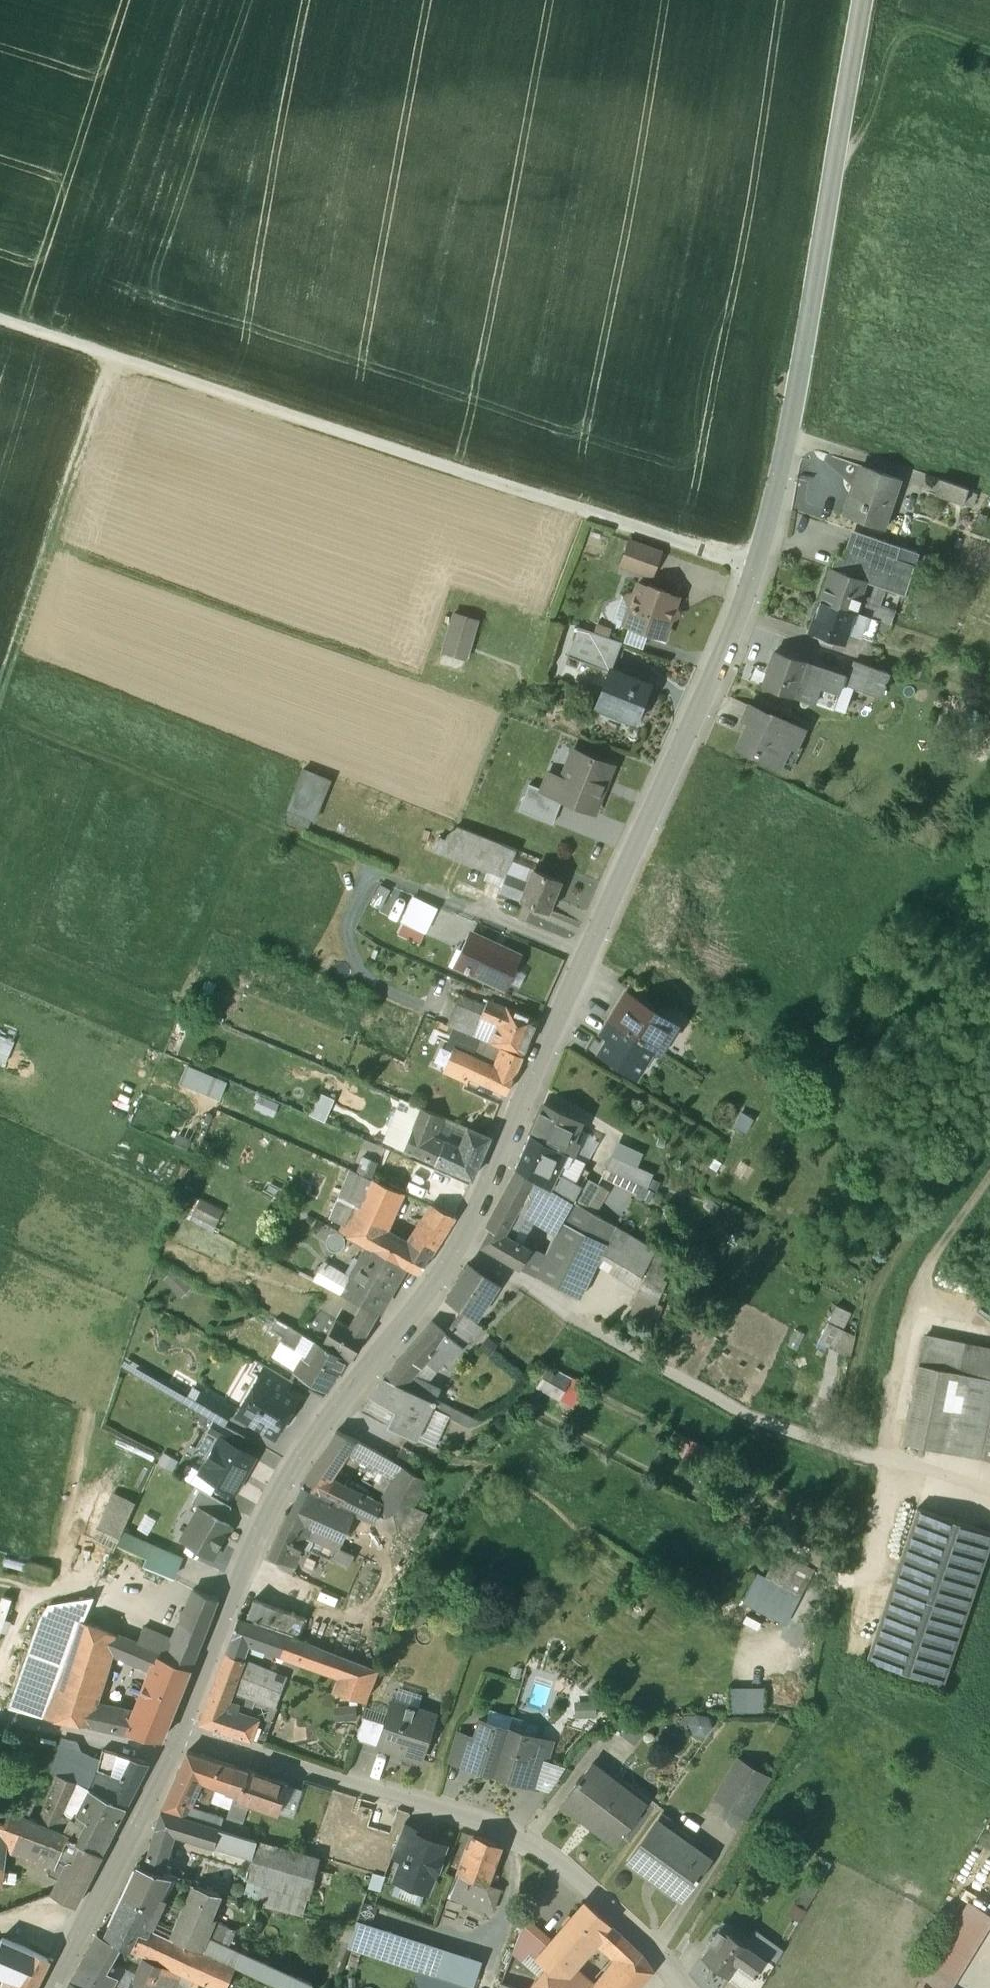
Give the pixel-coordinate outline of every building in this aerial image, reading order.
[(900,477),(862,465),(855,487),(853,487),(844,514),(885,527),(892,505),(891,505),(900,477)] [(968,487),(941,478),(936,494),(963,502),(968,487)] [(917,551),(854,530),(850,543),(873,551),(913,564),(917,551)] [(661,552),(630,542),(622,565),(652,576),(661,552)] [(873,551),(850,543),(846,556),(870,564),(873,551)] [(913,564),(873,551),(870,564),(865,579),(866,580),(865,580),(901,592),(904,593),(913,564)] [(870,564),(846,556),(842,572),(865,579),(870,564)] [(842,572),(831,568),(821,599),(856,611),(865,580),(866,580),(865,579),(842,572)] [(901,592),(865,580),(856,611),(879,619),(890,622),(901,592)] [(678,597),(638,584),(635,593),(627,597),(634,612),(630,625),(648,632),(649,630),(665,635),(671,618),(679,614),(675,606),(678,597)] [(856,611),(821,599),(810,631),(825,636),(835,639),(845,643),(848,633),(856,611)] [(442,649),(470,658),(483,617),(455,608),(442,649)] [(879,619),(856,611),(848,633),(872,640),(876,628),(879,619)] [(890,622),(879,619),(876,628),(887,632),(890,622)] [(612,671),(621,674),(631,646),(578,627),(567,656),(610,672),(611,669),(613,669),(612,671)] [(835,639),(825,636),(824,641),(834,645),(835,639)] [(799,655),(776,647),(774,652),(798,659),(799,655)] [(798,659),(774,652),(764,684),(794,695),(805,661),(798,659)] [(844,674),(805,661),(794,695),(833,708),(842,682),(844,674)] [(889,673),(855,661),(847,684),(852,686),(881,695),(885,685),(886,685),(887,683),(885,682),(889,673)] [(621,674),(612,671),(613,669),(611,669),(610,672),(597,706),(599,707),(600,702),(636,715),(634,720),(635,720),(649,683),(648,683),(647,684),(621,674)] [(842,682),(833,708),(844,712),(852,686),(847,684),(842,682)] [(802,729),(770,714),(770,715),(751,706),(744,719),(751,722),(739,747),(778,766),(779,764),(790,770),(801,748),(795,745),(802,729)] [(613,765),(573,749),(563,776),(555,794),(555,796),(562,799),(594,811),(613,765)] [(286,815),(311,824),(329,775),(304,766),(286,815)] [(548,769),(540,788),(555,794),(563,776),(548,769)] [(529,784),(519,810),(553,823),(562,799),(555,796),(555,794),(540,788),(529,784)] [(498,855),(448,834),(440,851),(491,871),(498,855)] [(516,850),(502,844),(498,855),(491,871),(505,877),(507,873),(516,850)] [(559,880),(534,870),(529,882),(522,899),(521,900),(551,912),(557,897),(553,895),(559,880)] [(529,882),(507,873),(505,877),(500,890),(522,899),(529,882)] [(405,923),(425,932),(437,905),(417,896),(405,923)] [(490,943),(472,935),(458,966),(465,969),(465,970),(467,972),(468,971),(505,988),(514,968),(510,966),(512,961),(488,949),(490,943)] [(486,1004),(460,994),(447,1024),(453,1027),(478,1038),(491,1043),(498,1025),(480,1017),(486,1004)] [(671,1021),(633,998),(624,1014),(617,1009),(610,1021),(652,1048),(659,1052),(673,1030),(671,1021)] [(538,1020),(488,999),(486,1004),(480,1017),(498,1025),(491,1043),(501,1047),(522,1055),(529,1040),(530,1039),(533,1033),(533,1032),(538,1020)] [(652,1048),(610,1021),(602,1033),(609,1038),(600,1053),(636,1075),(652,1048)] [(478,1038),(453,1027),(449,1037),(453,1038),(458,1040),(474,1047),(478,1038)] [(6,1064),(15,1041),(0,1036),(0,1062),(6,1064)] [(494,1064),(471,1054),(474,1047),(458,1040),(453,1038),(448,1048),(452,1050),(444,1069),(467,1080),(469,1075),(507,1092),(523,1056),(522,1055),(501,1047),(494,1064)] [(229,1080),(188,1062),(179,1083),(219,1100),(229,1080)] [(259,1094),(254,1107),(276,1116),(281,1103),(259,1094)] [(382,1139),(404,1148),(421,1106),(401,1098),(382,1139)] [(580,1123),(540,1105),(528,1133),(530,1134),(546,1142),(568,1151),(580,1123)] [(421,1106),(404,1148),(435,1161),(444,1140),(432,1135),(441,1114),(421,1106)] [(459,1145),(444,1139),(444,1140),(435,1161),(472,1177),(490,1135),(468,1126),(459,1145)] [(546,1142),(530,1134),(517,1165),(533,1172),(539,1159),(546,1142)] [(578,1156),(568,1151),(546,1142),(539,1159),(556,1170),(560,1161),(573,1168),(578,1156)] [(362,1154),(355,1170),(372,1177),(379,1162),(362,1154)] [(652,1172),(615,1156),(609,1169),(646,1186),(652,1172)] [(556,1170),(539,1159),(533,1172),(532,1174),(549,1184),(556,1170)] [(433,1204),(455,1214),(469,1184),(418,1161),(404,1191),(433,1204)] [(573,1168),(560,1161),(556,1170),(549,1184),(561,1191),(573,1168)] [(517,1167),(486,1224),(490,1226),(513,1238),(527,1212),(556,1229),(572,1200),(517,1167)] [(355,1170),(352,1168),(340,1196),(353,1202),(361,1205),(373,1178),(372,1177),(355,1170)] [(561,1191),(561,1193),(571,1200),(586,1174),(573,1168),(561,1191)] [(373,1178),(361,1205),(353,1202),(341,1229),(363,1241),(371,1225),(383,1231),(402,1191),(387,1184),(380,1181),(373,1178)] [(197,1196),(188,1192),(181,1207),(192,1212),(189,1217),(213,1229),(225,1206),(199,1193),(197,1196)] [(592,1212),(572,1200),(556,1229),(544,1254),(534,1274),(580,1296),(596,1264),(615,1224),(593,1211),(592,1212)] [(455,1214),(433,1204),(417,1231),(437,1241),(455,1214)] [(635,1236),(615,1224),(596,1264),(639,1288),(642,1282),(647,1271),(647,1264),(636,1271),(621,1262),(635,1236)] [(383,1231),(371,1225),(363,1241),(369,1244),(375,1247),(383,1231)] [(490,1226),(481,1244),(520,1266),(531,1248),(513,1238),(490,1226)] [(409,1244),(383,1231),(375,1247),(407,1264),(420,1270),(429,1254),(437,1241),(417,1231),(409,1244)] [(635,1236),(621,1262),(636,1271),(647,1264),(655,1249),(655,1248),(635,1236)] [(375,1247),(369,1244),(350,1275),(351,1276),(342,1291),(379,1309),(381,1306),(379,1303),(384,1294),(389,1294),(407,1264),(375,1247)] [(544,1254),(531,1248),(520,1266),(534,1274),(544,1254)] [(655,1249),(647,1264),(647,1271),(642,1282),(661,1289),(665,1280),(662,1278),(671,1258),(655,1249)] [(467,1262),(447,1293),(477,1313),(478,1311),(476,1310),(484,1298),(485,1299),(497,1281),(467,1262)] [(350,1275),(327,1263),(317,1280),(326,1284),(342,1291),(351,1276),(350,1275)] [(175,1268),(164,1279),(181,1296),(193,1284),(175,1268)] [(661,1289),(642,1282),(639,1288),(628,1316),(652,1325),(667,1292),(661,1289)] [(326,1284),(301,1329),(314,1336),(322,1341),(336,1317),(343,1305),(348,1295),(342,1291),(326,1284)] [(379,1309),(348,1295),(343,1305),(356,1312),(372,1321),(379,1309)] [(343,1305),(336,1317),(349,1324),(356,1312),(343,1305)] [(851,1314),(834,1306),(818,1340),(847,1354),(855,1337),(843,1331),(851,1314)] [(459,1308),(445,1330),(462,1344),(483,1324),(459,1308)] [(349,1324),(336,1317),(322,1341),(349,1356),(351,1357),(372,1321),(356,1312),(349,1324)] [(283,1339),(292,1324),(276,1314),(267,1330),(283,1339)] [(431,1319),(404,1351),(422,1364),(425,1361),(439,1344),(450,1352),(454,1356),(462,1344),(445,1330),(431,1319)] [(301,1329),(292,1324),(283,1339),(283,1340),(305,1353),(314,1336),(301,1329)] [(488,1334),(478,1345),(489,1354),(498,1342),(488,1334)] [(322,1341),(314,1336),(305,1353),(296,1368),(307,1374),(308,1371),(312,1374),(310,1377),(327,1387),(337,1369),(341,1371),(349,1356),(322,1341)] [(924,1339),(918,1364),(958,1372),(989,1379),(989,1352),(924,1339)] [(305,1353),(283,1340),(274,1355),(296,1368),(305,1353)] [(439,1344),(425,1361),(435,1368),(450,1352),(439,1344)] [(404,1351),(395,1361),(410,1373),(416,1376),(422,1364),(404,1351)] [(127,1359),(125,1369),(185,1401),(188,1396),(189,1393),(127,1359)] [(410,1373),(395,1361),(384,1374),(401,1382),(410,1373)] [(549,1363),(537,1386),(560,1398),(572,1376),(549,1363)] [(918,1364),(918,1365),(903,1448),(942,1451),(958,1372),(918,1364)] [(291,1378),(269,1365),(262,1377),(284,1390),(291,1378)] [(958,1372),(942,1451),(981,1459),(989,1415),(989,1379),(958,1372)] [(416,1376),(410,1373),(401,1382),(414,1389),(419,1377),(416,1376)] [(401,1382),(384,1374),(359,1409),(417,1436),(422,1424),(434,1400),(432,1399),(433,1397),(414,1389),(401,1382)] [(262,1377),(260,1376),(239,1413),(241,1414),(242,1419),(250,1424),(255,1422),(275,1434),(296,1397),(284,1390),(262,1377)] [(572,1376),(560,1398),(573,1405),(584,1382),(572,1376)] [(440,1386),(419,1377),(414,1389),(433,1397),(432,1399),(434,1400),(436,1397),(435,1396),(440,1386)] [(193,1386),(188,1396),(196,1400),(202,1391),(193,1386)] [(232,1408),(202,1391),(196,1400),(192,1407),(214,1420),(223,1425),(232,1408)] [(464,1411),(436,1397),(434,1400),(422,1424),(417,1436),(433,1444),(448,1413),(460,1419),(464,1411)] [(481,1418),(464,1411),(460,1419),(470,1424),(481,1418)] [(981,1459),(989,1460),(989,1415),(981,1459)] [(223,1425),(214,1420),(207,1432),(221,1440),(237,1449),(244,1437),(223,1425)] [(355,1438),(337,1429),(330,1440),(346,1451),(355,1438)] [(711,1451),(672,1430),(667,1439),(675,1444),(672,1449),(703,1466),(711,1451)] [(395,1460),(355,1438),(346,1451),(394,1478),(401,1464),(395,1460)] [(237,1449),(221,1440),(216,1449),(215,1448),(211,1453),(208,1457),(207,1463),(208,1463),(202,1472),(219,1482),(233,1490),(252,1457),(237,1449)] [(330,1440),(302,1482),(305,1484),(355,1509),(373,1518),(381,1503),(328,1477),(346,1451),(330,1440)] [(401,1464),(403,1465),(412,1449),(402,1445),(395,1460),(401,1464)] [(169,1457),(163,1466),(178,1474),(183,1464),(169,1457)] [(179,1480),(211,1497),(219,1482),(188,1464),(179,1480)] [(394,1478),(388,1491),(412,1504),(426,1477),(425,1476),(403,1465),(401,1464),(394,1478)] [(355,1509),(305,1484),(291,1514),(312,1522),(308,1533),(336,1546),(355,1509)] [(211,1497),(199,1491),(192,1505),(201,1510),(224,1522),(231,1508),(211,1497)] [(412,1504),(388,1491),(381,1503),(373,1518),(398,1530),(398,1529),(412,1535),(425,1511),(412,1504)] [(95,1541),(116,1550),(124,1531),(137,1502),(116,1493),(95,1541)] [(867,1660),(943,1685),(989,1543),(989,1532),(919,1509),(867,1660)] [(201,1510),(183,1544),(213,1560),(231,1525),(224,1522),(201,1510)] [(307,1547),(302,1545),(308,1533),(312,1522),(291,1514),(285,1511),(267,1553),(294,1565),(300,1550),(305,1552),(307,1547)] [(190,1558),(124,1531),(116,1550),(144,1561),(141,1568),(179,1584),(190,1558)] [(336,1546),(308,1533),(302,1545),(307,1547),(331,1558),(336,1546)] [(810,1551),(796,1543),(790,1553),(805,1560),(810,1551)] [(790,1553),(783,1550),(769,1579),(801,1594),(815,1565),(805,1560),(790,1553)] [(757,1577),(744,1603),(794,1630),(807,1603),(757,1577)] [(174,1642),(166,1660),(190,1670),(217,1600),(195,1590),(174,1642)] [(15,1599),(3,1596),(0,1607),(0,1645),(1,1646),(15,1599)] [(47,1607),(40,1620),(8,1711),(43,1719),(83,1623),(93,1600),(47,1607)] [(302,1617),(253,1601),(248,1615),(255,1618),(254,1621),(296,1635),(302,1617)] [(288,1635),(238,1619),(225,1653),(243,1660),(245,1661),(251,1643),(281,1653),(282,1652),(288,1635)] [(83,1623),(43,1719),(87,1728),(93,1709),(109,1656),(116,1659),(123,1639),(83,1623)] [(174,1642),(142,1630),(136,1644),(162,1654),(160,1658),(166,1660),(174,1642)] [(347,1657),(288,1635),(282,1652),(313,1663),(313,1664),(340,1675),(347,1657)] [(136,1644),(123,1639),(116,1659),(153,1672),(159,1657),(160,1658),(162,1654),(136,1644)] [(225,1653),(199,1725),(251,1741),(258,1722),(237,1714),(240,1704),(229,1700),(233,1691),(243,1660),(225,1653)] [(160,1658),(159,1657),(153,1672),(152,1674),(183,1687),(190,1670),(166,1660),(160,1658)] [(377,1669),(347,1657),(340,1675),(333,1693),(340,1693),(365,1700),(377,1669)] [(245,1661),(243,1660),(233,1691),(265,1703),(275,1707),(287,1678),(286,1677),(245,1661)] [(152,1674),(135,1718),(119,1715),(114,1733),(161,1742),(183,1687),(152,1674)] [(765,1689),(731,1689),(731,1713),(766,1713),(765,1689)] [(265,1703),(233,1691),(229,1700),(240,1704),(237,1714),(258,1722),(265,1703)] [(435,1715),(392,1701),(385,1724),(378,1747),(420,1760),(435,1715)] [(258,1722),(251,1741),(263,1745),(277,1708),(275,1707),(265,1703),(258,1722)] [(119,1715),(93,1709),(87,1728),(114,1733),(119,1715)] [(688,1726),(692,1735),(702,1737),(710,1732),(711,1722),(704,1716),(694,1717),(688,1726)] [(385,1724),(363,1717),(362,1720),(355,1740),(378,1747),(385,1724)] [(508,1729),(479,1720),(474,1738),(466,1764),(466,1765),(494,1774),(508,1729)] [(536,1737),(508,1729),(494,1774),(522,1783),(523,1782),(531,1755),(536,1737)] [(459,1734),(451,1760),(466,1764),(474,1738),(459,1734)] [(76,1745),(62,1742),(51,1776),(56,1778),(57,1777),(72,1784),(81,1756),(76,1745)] [(147,1766),(102,1753),(99,1763),(95,1779),(88,1792),(73,1785),(60,1817),(75,1822),(91,1793),(125,1809),(147,1766)] [(247,1772),(187,1753),(161,1812),(179,1817),(183,1818),(187,1808),(199,1781),(240,1794),(247,1772)] [(545,1760),(531,1755),(523,1782),(537,1786),(545,1760)] [(99,1763),(81,1756),(72,1784),(73,1785),(88,1792),(95,1779),(99,1763)] [(742,1757),(733,1771),(761,1787),(769,1773),(742,1757)] [(645,1805),(593,1765),(562,1805),(614,1845),(645,1805)] [(733,1771),(717,1798),(745,1814),(761,1787),(733,1771)] [(286,1784),(247,1772),(240,1794),(239,1799),(247,1802),(246,1804),(248,1805),(249,1805),(250,1803),(278,1812),(286,1784)] [(72,1784),(57,1777),(56,1778),(44,1810),(60,1817),(73,1785),(72,1784)] [(302,1789),(286,1784),(278,1812),(293,1817),(302,1789)] [(91,1793),(75,1822),(60,1817),(44,1810),(38,1825),(68,1837),(66,1841),(77,1846),(101,1857),(125,1809),(91,1793)] [(35,1802),(21,1795),(11,1813),(26,1819),(35,1802)] [(239,1799),(236,1799),(229,1820),(226,1831),(238,1834),(241,1824),(248,1805),(246,1804),(247,1802),(239,1799)] [(229,1820),(187,1808),(183,1818),(207,1826),(219,1829),(226,1831),(229,1820)] [(11,1813),(6,1812),(4,1823),(4,1844),(54,1862),(55,1862),(57,1859),(66,1841),(68,1837),(38,1825),(26,1819),(11,1813)] [(179,1817),(161,1812),(151,1844),(169,1849),(174,1834),(179,1817)] [(695,1841),(660,1816),(627,1862),(681,1901),(710,1860),(691,1847),(695,1841)] [(183,1818),(179,1817),(174,1834),(201,1843),(207,1826),(183,1818)] [(249,1827),(241,1824),(238,1834),(246,1837),(249,1827)] [(219,1829),(207,1826),(201,1843),(213,1846),(219,1829)] [(226,1831),(219,1829),(213,1846),(252,1856),(257,1840),(246,1837),(238,1834),(226,1831)] [(401,1830),(391,1856),(403,1861),(404,1861),(414,1834),(401,1830)] [(444,1846),(414,1834),(404,1861),(403,1861),(396,1879),(427,1890),(444,1846)] [(501,1845),(474,1835),(473,1836),(474,1837),(471,1845),(470,1845),(460,1875),(486,1885),(501,1845)] [(319,1857),(257,1840),(252,1856),(241,1900),(258,1904),(302,1914),(316,1868),(319,1857)] [(66,1841),(57,1859),(68,1864),(77,1846),(66,1841)] [(169,1849),(151,1844),(143,1869),(161,1874),(167,1858),(169,1849)] [(59,1881),(52,1897),(75,1910),(101,1857),(77,1846),(68,1864),(59,1881)] [(57,1859),(55,1862),(54,1862),(48,1876),(59,1881),(68,1864),(57,1859)] [(137,1867),(104,1938),(120,1947),(126,1950),(145,1958),(161,1965),(182,1974),(194,1979),(214,1987),(226,1987),(235,1967),(197,1950),(175,1940),(175,1939),(154,1929),(156,1924),(176,1879),(161,1874),(143,1869),(137,1867)] [(470,1883),(464,1899),(498,1912),(505,1892),(486,1885),(460,1875),(458,1879),(470,1883)] [(176,1879),(156,1924),(172,1931),(184,1903),(190,1906),(198,1887),(189,1885),(190,1883),(176,1879)] [(470,1883),(458,1879),(452,1895),(464,1899),(470,1883)] [(175,1939),(175,1940),(197,1950),(203,1936),(211,1917),(220,1894),(198,1887),(190,1906),(175,1939)] [(548,1945),(546,1946),(556,1955),(571,1967),(596,1938),(607,1947),(620,1934),(586,1901),(548,1945)] [(184,1903),(172,1931),(156,1924),(154,1929),(175,1939),(190,1906),(184,1903)] [(931,1965),(956,1980),(989,1923),(989,1916),(968,1903),(931,1965)] [(237,1929),(211,1917),(203,1936),(230,1948),(237,1929)] [(525,1919),(513,1951),(522,1960),(530,1952),(541,1939),(544,1935),(525,1919)] [(452,1956),(355,1925),(347,1947),(447,1979),(452,1956)] [(723,1929),(702,1957),(729,1977),(750,1949),(723,1929)] [(620,1934),(607,1947),(617,1956),(629,1943),(620,1934)] [(97,1935),(70,1982),(71,1983),(70,1983),(80,1987),(153,1987),(154,1983),(137,1977),(133,1987),(128,1986),(106,1972),(120,1947),(104,1938),(97,1935)] [(203,1936),(197,1950),(235,1967),(284,1987),(311,1987),(312,1984),(230,1948),(203,1936)] [(541,1939),(530,1952),(536,1957),(546,1946),(548,1945),(541,1939)] [(24,1950),(3,1941),(0,1948),(0,1957),(16,1964),(6,1987),(36,1987),(49,1962),(24,1950)] [(653,1969),(641,1955),(629,1943),(617,1956),(621,1960),(598,1987),(638,1987),(653,1969)] [(556,1955),(546,1946),(536,1957),(547,1967),(556,1955)] [(750,1949),(729,1977),(743,1987),(757,1969),(764,1960),(750,1949)] [(514,1969),(522,1960),(513,1951),(501,1980),(516,1987),(531,1987),(536,1980),(514,1969)] [(536,1957),(530,1952),(522,1960),(514,1969),(536,1980),(547,1967),(536,1957)] [(556,1955),(547,1967),(536,1980),(531,1987),(570,1987),(579,1977),(570,1970),(572,1968),(571,1967),(556,1955)] [(479,1965),(452,1956),(447,1979),(472,1987),(479,1965)] [(161,1965),(145,1958),(137,1977),(154,1983),(161,1965)] [(179,1983),(182,1974),(161,1965),(154,1983),(153,1987),(189,1987),(179,1983)] [(757,1969),(743,1987),(744,1987),(759,1987),(767,1977),(757,1969)] [(182,1974),(179,1983),(189,1987),(190,1987),(194,1979),(182,1974)] [(570,1987),(591,1987),(579,1977),(570,1987)]
